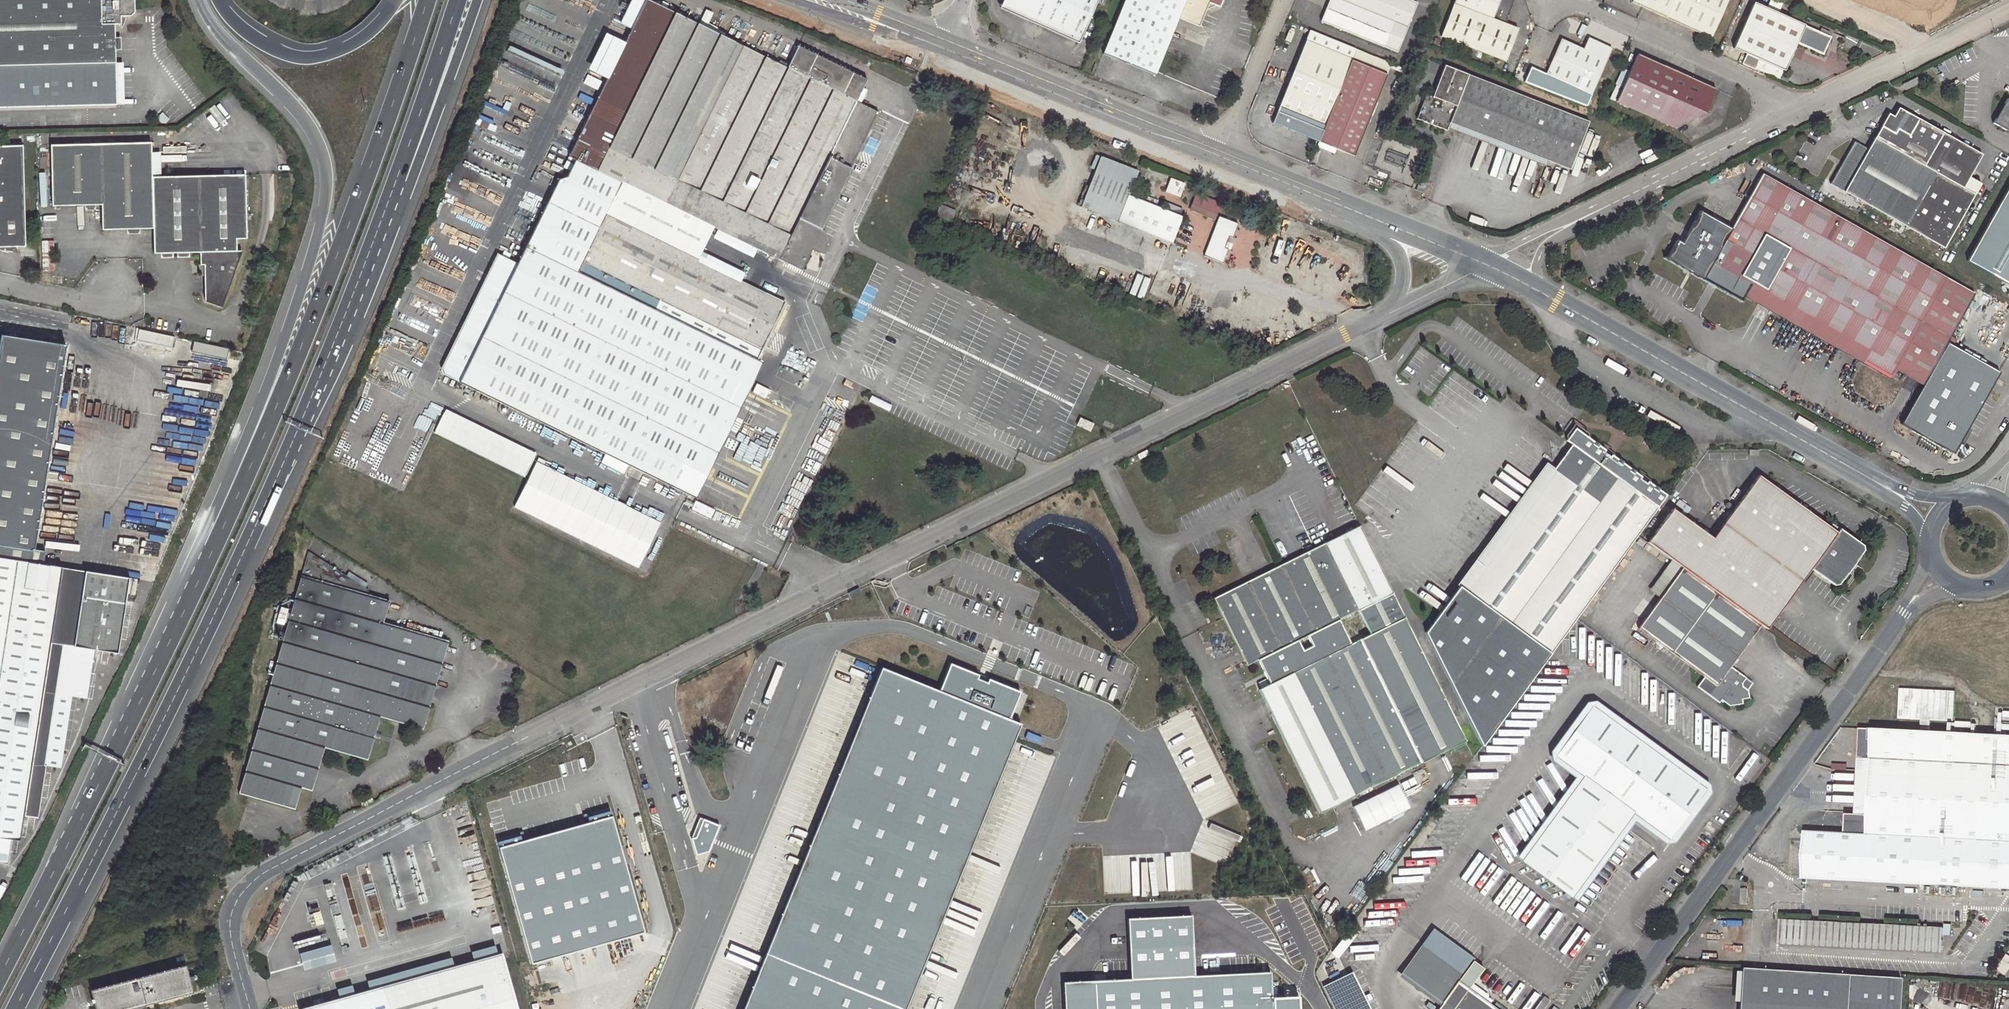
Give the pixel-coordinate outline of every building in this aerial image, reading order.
[(114,62),(113,26),(121,25),(121,18),(129,18),(135,11),(134,0),(0,0),(0,66),(114,62)] [(879,112),(856,101),(866,79),(852,73),(853,72),(797,45),(787,67),(647,0),(645,0),(568,156),(575,160),(566,177),(557,180),(525,246),(577,271),(621,182),(688,215),(697,219),(710,225),(801,269),(810,250),(815,252),(819,253),(824,253),(824,248),(825,244),(825,240),(825,234),(824,232),(821,228),(879,112)] [(1005,0),(1003,0),(999,8),(1009,12),(1005,0)] [(1009,12),(1078,42),(1097,0),(1005,0),(1009,12)] [(1215,6),(1221,8),(1224,0),(1125,0),(1103,54),(1154,75),(1177,18),(1200,27),(1206,10),(1209,3),(1215,6)] [(1410,0),(1329,0),(1320,20),(1396,52),(1416,3),(1410,0)] [(1441,35),(1504,60),(1516,28),(1504,24),(1513,0),(1455,0),(1441,35)] [(1641,7),(1671,20),(1710,37),(1726,0),(1644,0),(1641,7)] [(1829,37),(1753,2),(1733,47),(1747,53),(1759,58),(1755,67),(1779,78),(1797,41),(1822,52),(1829,37)] [(1351,60),(1355,49),(1308,29),(1303,40),(1351,60)] [(1583,49),(1562,40),(1546,72),(1590,92),(1609,48),(1588,39),(1583,49)] [(1318,141),(1351,60),(1303,40),(1270,121),(1318,141)] [(1351,60),(1387,74),(1391,64),(1355,49),(1351,60)] [(1745,63),(1755,67),(1759,58),(1747,53),(1743,62),(1745,63)] [(1667,123),(1688,77),(1662,66),(1636,54),(1616,101),(1667,123)] [(1387,74),(1351,60),(1318,141),(1336,148),(1354,155),(1387,74)] [(1391,64),(1387,74),(1406,82),(1410,71),(1391,64)] [(1449,122),(1547,160),(1570,168),(1588,121),(1444,65),(1440,74),(1443,75),(1441,79),(1438,79),(1432,96),(1426,94),(1416,118),(1446,129),(1447,127),(1449,122)] [(1705,85),(1688,77),(1667,123),(1675,127),(1705,112),(1715,89),(1705,85)] [(1915,78),(1901,85),(1903,91),(1917,84),(1915,78)] [(2007,99),(1993,122),(2008,131),(2008,101),(2007,99)] [(1980,154),(1898,107),(1892,116),(1888,113),(1867,148),(1854,141),(1830,183),(1944,248),(1974,195),(1962,187),(1980,154)] [(1544,165),(1547,160),(1449,122),(1447,127),(1544,165)] [(1336,148),(1318,141),(1316,146),(1334,153),(1336,148)] [(245,175),(152,178),(152,143),(51,145),(52,206),(102,205),(102,230),(153,229),(154,254),(200,253),(200,264),(204,264),(205,300),(222,307),(236,265),(236,250),(236,238),(246,238),(245,175)] [(26,244),(25,145),(0,146),(0,245),(26,244)] [(1142,200),(1130,196),(1128,195),(1137,172),(1099,157),(1080,205),(1083,206),(1093,210),(1171,241),(1181,216),(1155,206),(1144,201),(1142,200)] [(1894,367),(1922,383),(1945,342),(1973,293),(1762,174),(1731,228),(1699,210),(1682,243),(1676,240),(1667,257),(1667,259),(1702,279),(1712,261),(1719,250),(1731,257),(1726,268),(1724,271),(1868,353),(1863,360),(1890,375),(1894,367)] [(1163,193),(1178,198),(1183,183),(1168,178),(1163,193)] [(1428,182),(1420,179),(1416,189),(1424,193),(1428,182)] [(1966,260),(2008,284),(2008,184),(1966,260)] [(1132,191),(1130,196),(1142,200),(1143,196),(1132,191)] [(1192,206),(1214,214),(1219,203),(1196,194),(1192,206)] [(1146,196),(1144,201),(1155,206),(1158,200),(1146,196)] [(954,210),(940,204),(935,215),(950,221),(954,210)] [(1091,217),(1093,210),(1083,206),(1080,213),(1091,217)] [(1213,218),(1214,214),(1192,206),(1190,209),(1213,218)] [(694,225),(697,219),(688,215),(684,221),(694,225)] [(1228,236),(1231,237),(1237,223),(1218,216),(1203,255),(1222,262),(1228,248),(1224,247),(1228,236)] [(694,259),(681,252),(607,217),(586,261),(656,295),(659,297),(672,303),(761,347),(783,303),(694,259)] [(1083,219),(1078,217),(1074,227),(1079,229),(1083,219)] [(694,225),(681,252),(694,259),(710,225),(697,219),(694,225)] [(1190,224),(1184,221),(1175,241),(1182,244),(1190,224)] [(1234,238),(1231,237),(1228,236),(1224,247),(1228,248),(1229,249),(1234,238)] [(577,271),(525,246),(518,261),(459,381),(689,495),(756,359),(666,315),(654,309),(650,307),(592,279),(588,277),(587,276),(583,274),(577,271)] [(1712,261),(1726,268),(1731,257),(1719,250),(1712,261)] [(459,381),(518,261),(498,251),(441,366),(443,373),(459,381)] [(1862,363),(1863,360),(1868,353),(1724,271),(1718,281),(1862,363)] [(650,298),(639,293),(637,298),(648,304),(650,298)] [(656,295),(650,307),(654,309),(659,297),(656,295)] [(659,297),(654,309),(666,315),(672,303),(659,297)] [(62,360),(64,345),(0,335),(0,350),(62,360)] [(1922,383),(1918,391),(1899,423),(1952,453),(1998,372),(1945,342),(1922,383)] [(228,358),(230,349),(210,345),(208,353),(228,358)] [(71,696),(84,698),(92,650),(117,654),(126,594),(133,595),(136,579),(43,565),(45,551),(34,549),(62,360),(0,350),(0,838),(10,839),(18,840),(35,817),(43,765),(59,768),(71,696)] [(1918,391),(1922,383),(1894,367),(1890,375),(1918,391)] [(1576,380),(1570,381),(1580,389),(1579,382),(1576,380)] [(892,405),(871,396),(869,401),(889,411),(892,405)] [(525,474),(537,451),(446,407),(435,430),(525,474)] [(1092,424),(1080,418),(1077,424),(1089,430),(1092,424)] [(1423,630),(1482,746),(1551,652),(1576,618),(1666,494),(1575,427),(1566,439),(1572,444),(1554,468),(1558,471),(1487,568),(1475,559),(1423,630)] [(637,567),(660,521),(536,460),(513,506),(637,567)] [(1558,471),(1554,468),(1546,462),(1475,559),(1487,568),(1558,471)] [(1671,508),(1647,542),(1671,560),(1682,567),(1760,625),(1766,628),(1810,568),(1833,585),(1838,585),(1863,550),(1862,545),(1839,528),(1836,532),(1758,475),(1712,538),(1671,508)] [(1465,739),(1359,525),(1213,597),(1246,664),(1258,658),(1263,670),(1267,678),(1270,683),(1259,689),(1320,811),(1465,739)] [(361,591),(363,584),(309,550),(301,574),(361,591)] [(1682,567),(1671,560),(1649,590),(1660,597),(1682,567)] [(1760,625),(1682,567),(1660,597),(1638,628),(1704,677),(1697,686),(1719,702),(1721,699),(1729,705),(1742,703),(1742,699),(1749,697),(1748,690),(1743,686),(1742,682),(1746,677),(1730,666),(1760,625)] [(391,600),(368,593),(361,591),(301,574),(239,793),(296,809),(302,787),(313,790),(325,746),(367,758),(373,738),(375,731),(380,715),(424,728),(448,640),(384,622),(391,600)] [(370,589),(363,584),(361,591),(368,593),(370,589)] [(1009,717),(1019,690),(988,678),(987,681),(976,677),(978,674),(949,662),(938,689),(881,666),(743,1008),(905,1008),(1021,722),(1009,717)] [(1267,678),(1263,670),(1244,681),(1247,689),(1267,678)] [(1743,686),(1748,690),(1753,683),(1746,677),(1742,682),(1743,686)] [(1954,721),(1955,690),(1900,688),(1898,718),(1921,719),(1921,730),(1930,731),(1931,720),(1954,721)] [(1705,789),(1592,705),(1556,755),(1583,775),(1522,860),(1572,897),(1634,812),(1669,838),(1705,789)] [(1870,758),(1872,728),(1860,727),(1859,758),(1870,758)] [(1872,728),(1870,758),(1868,815),(1855,814),(1846,814),(1844,833),(1805,831),(1804,851),(1803,864),(1802,878),(2008,888),(2008,734),(1930,731),(1921,730),(1872,728)] [(381,733),(375,731),(373,738),(379,740),(381,733)] [(583,751),(576,755),(579,760),(586,756),(583,751)] [(1859,758),(1855,814),(1868,815),(1870,758),(1859,758)] [(527,776),(521,780),(525,785),(531,782),(527,776)] [(1407,809),(1394,785),(1353,806),(1365,830),(1407,809)] [(362,806),(373,801),(369,795),(359,800),(362,806)] [(607,814),(493,842),(523,963),(644,933),(635,898),(628,900),(607,814)] [(703,853),(716,824),(699,817),(687,846),(703,853)] [(6,864),(10,839),(0,838),(0,863),(6,864)] [(1798,864),(1803,864),(1804,851),(1800,851),(1796,855),(1795,860),(1798,864)] [(1943,928),(1812,921),(1811,945),(1942,952),(1943,928)] [(334,944),(303,953),(308,970),(339,961),(334,944)] [(1426,998),(1449,966),(1422,947),(1399,979),(1426,998)] [(502,953),(300,1008),(518,1008),(502,953)] [(1468,988),(1469,989),(1484,969),(1473,961),(1462,976),(1459,981),(1468,988)] [(95,990),(100,1008),(135,1008),(197,992),(189,964),(95,990)] [(1459,981),(1462,976),(1449,966),(1426,998),(1439,1008),(1459,981)] [(1735,967),(1732,1008),(1892,1008),(1894,977),(1735,967)] [(1350,970),(1320,983),(1332,1008),(1368,1008),(1350,970)] [(1468,988),(1459,981),(1439,1008),(1438,1008),(1453,1008),(1468,988)] [(1468,988),(1453,1008),(1497,1008),(1469,989),(1468,988)]
